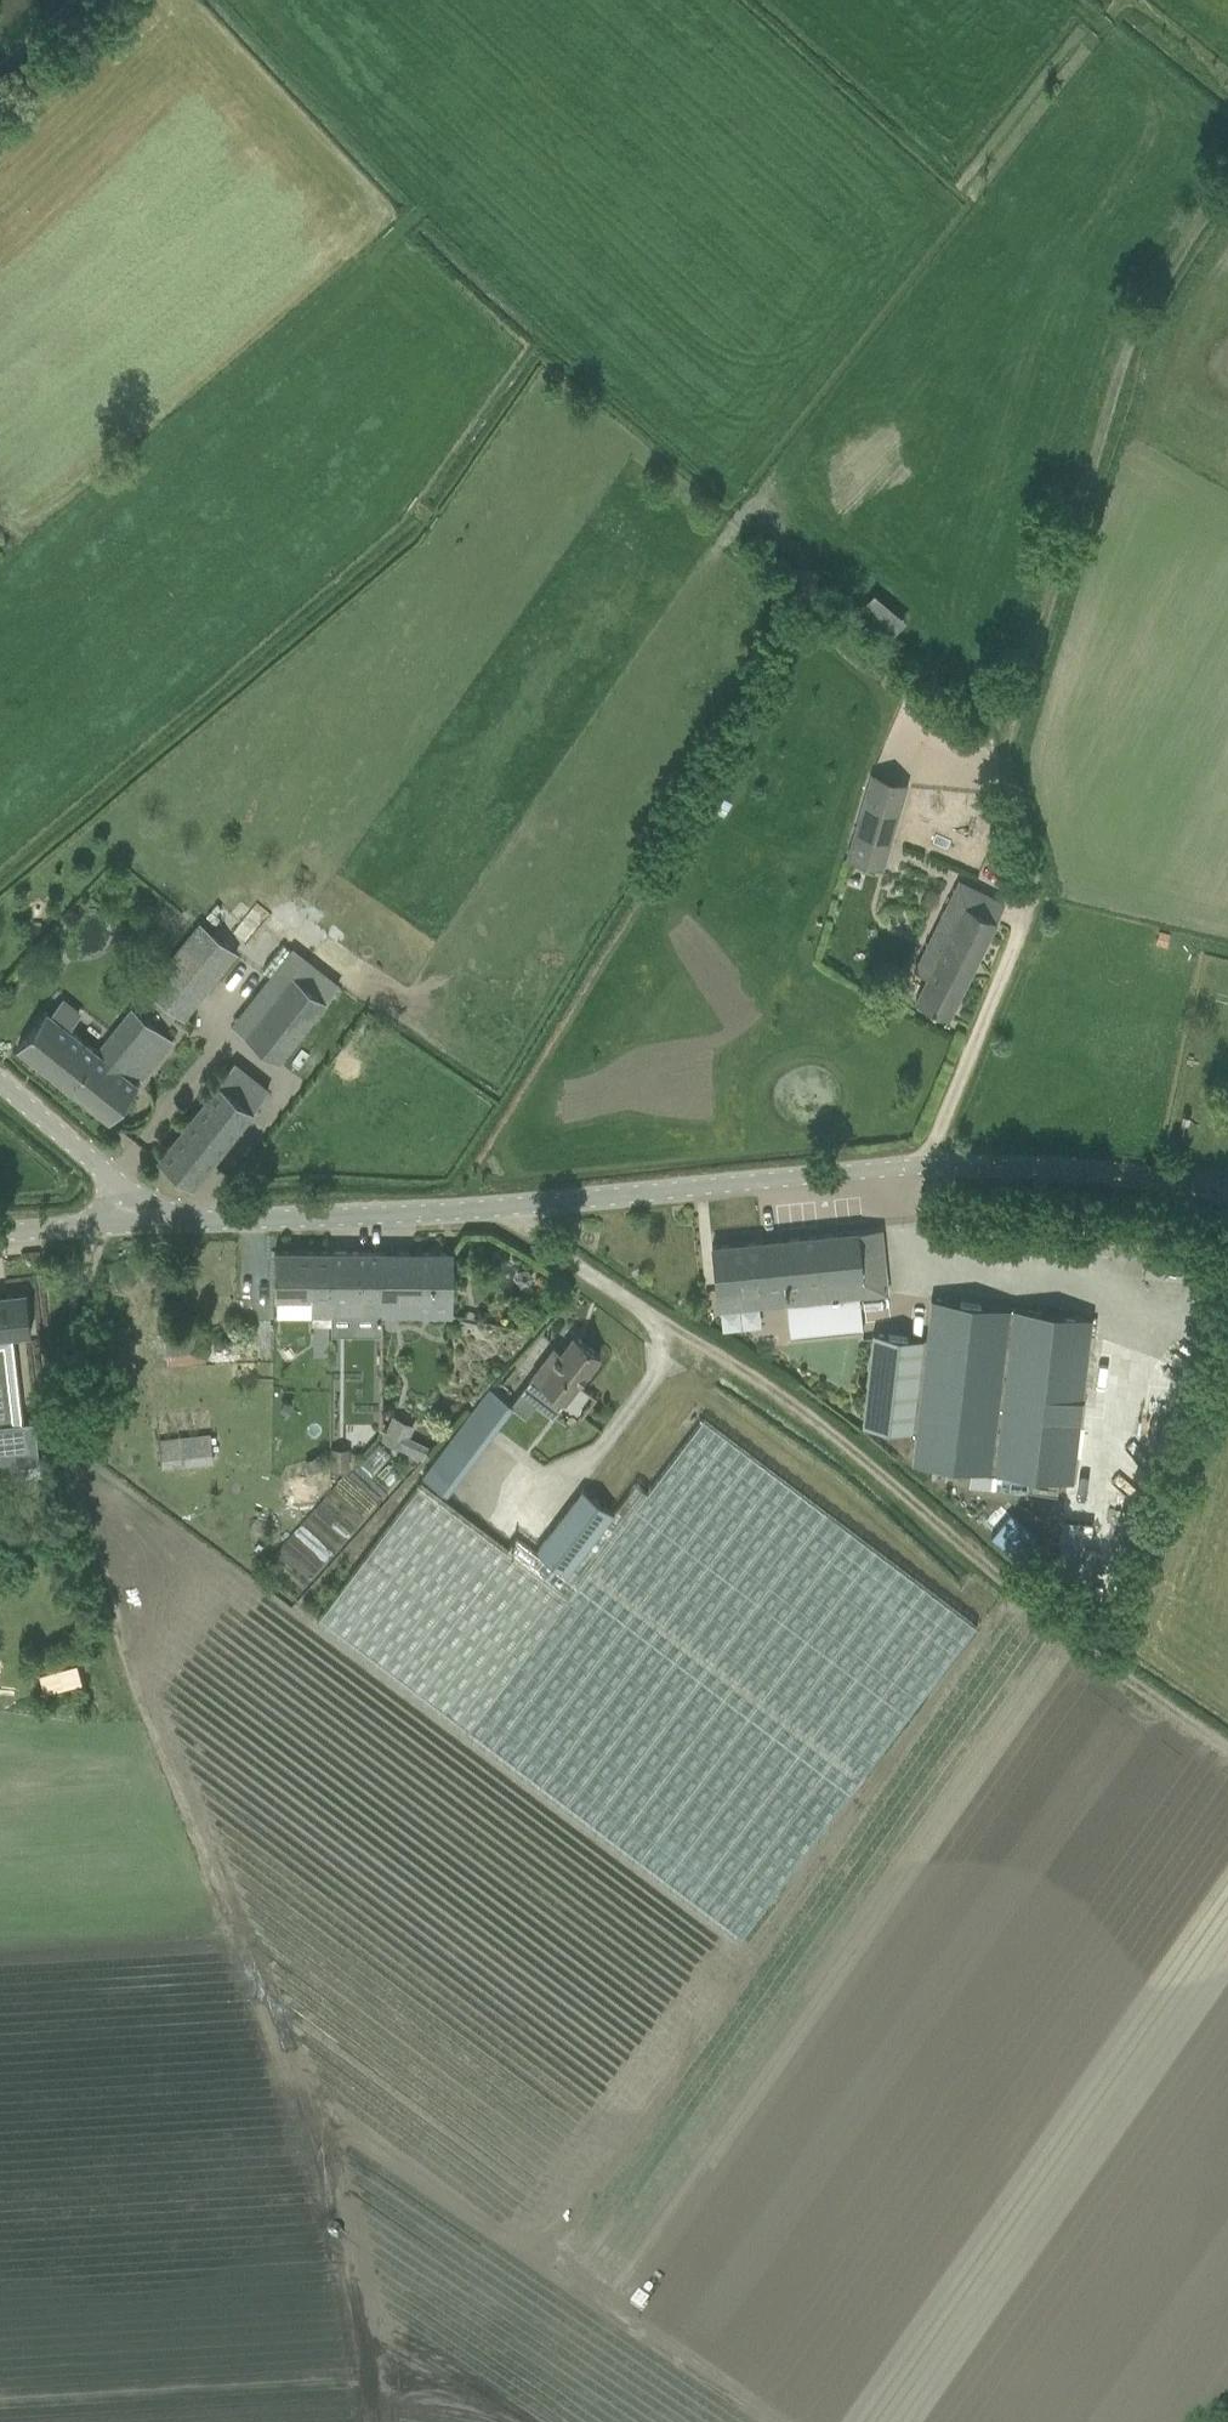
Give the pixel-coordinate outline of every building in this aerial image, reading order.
[(892,629),(903,617),(874,591),(863,603),(892,629)] [(909,782),(872,772),(854,833),(890,844),(909,782)] [(1005,902),(983,892),(959,880),(913,971),(927,978),(916,1000),(949,1016),(996,920),(1005,902)] [(198,919),(145,986),(186,1020),(240,953),(198,919)] [(244,1035),(278,1062),(326,1001),(292,974),(244,1035)] [(97,1048),(48,1009),(18,1047),(109,1120),(173,1039),(131,1006),(97,1048)] [(193,1186),(253,1110),(219,1083),(158,1159),(193,1186)] [(888,1293),(881,1228),(760,1240),(712,1245),(717,1291),(719,1311),(753,1307),(787,1303),(790,1336),(864,1329),(861,1296),(888,1293)] [(332,1251),(275,1250),(274,1298),(311,1298),(312,1315),(331,1315),(332,1251)] [(332,1251),(331,1315),(381,1316),(382,1251),(332,1251)] [(422,1316),(422,1298),(453,1298),(454,1251),(382,1251),(381,1316),(422,1316)] [(40,1460),(35,1418),(23,1419),(13,1334),(31,1332),(27,1292),(0,1295),(0,1465),(40,1460)] [(917,1430),(913,1462),(1075,1479),(1076,1467),(1090,1469),(1092,1448),(1077,1447),(1092,1317),(932,1298),(927,1340),(872,1334),(862,1424),(917,1430)] [(314,1320),(314,1335),(329,1335),(329,1320),(314,1320)] [(553,1415),(564,1401),(600,1354),(574,1335),(562,1351),(555,1346),(521,1391),(553,1415)] [(490,1386),(463,1421),(489,1440),(516,1405),(490,1386)] [(427,1449),(405,1439),(412,1424),(392,1415),(383,1432),(380,1439),(422,1460),(427,1449)] [(703,1418),(648,1491),(636,1481),(614,1512),(580,1487),(535,1549),(534,1549),(535,1549),(517,1535),(507,1549),(420,1482),(318,1619),(739,1939),(976,1625),(703,1418)] [(159,1438),(162,1468),(214,1462),(211,1432),(159,1438)] [(448,1495),(470,1465),(445,1446),(422,1475),(448,1495)] [(348,1448),(329,1448),(329,1469),(332,1469),(345,1469),(348,1469),(348,1448)]
